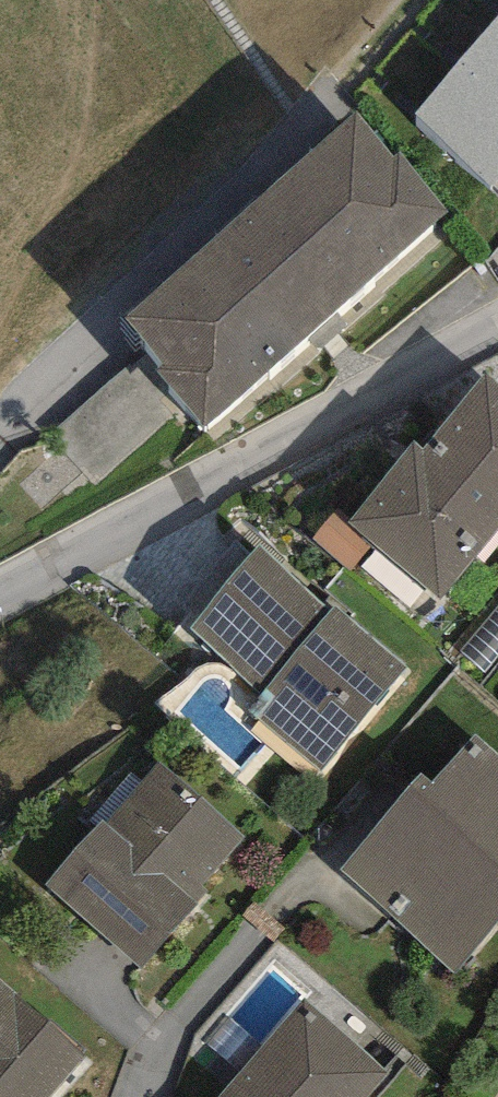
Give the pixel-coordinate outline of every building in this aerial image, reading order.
[(412,117),(497,196),(497,16),(412,117)] [(447,213),(353,112),(121,324),(214,426),(447,213)] [(480,381),(421,455),(411,446),(351,521),(448,598),(497,535),(497,395),(480,381)] [(408,668),(258,546),(193,627),(276,695),(264,710),(330,763),(408,668)] [(476,740),(430,793),(413,778),(334,868),(450,971),(497,916),(497,759),(476,740)] [(247,842),(163,763),(41,893),(133,978),(195,912),(188,905),(247,842)] [(0,986),(0,1096),(51,1096),(83,1062),(0,986)] [(302,1002),(219,1096),(374,1096),(391,1079),(302,1002)]
